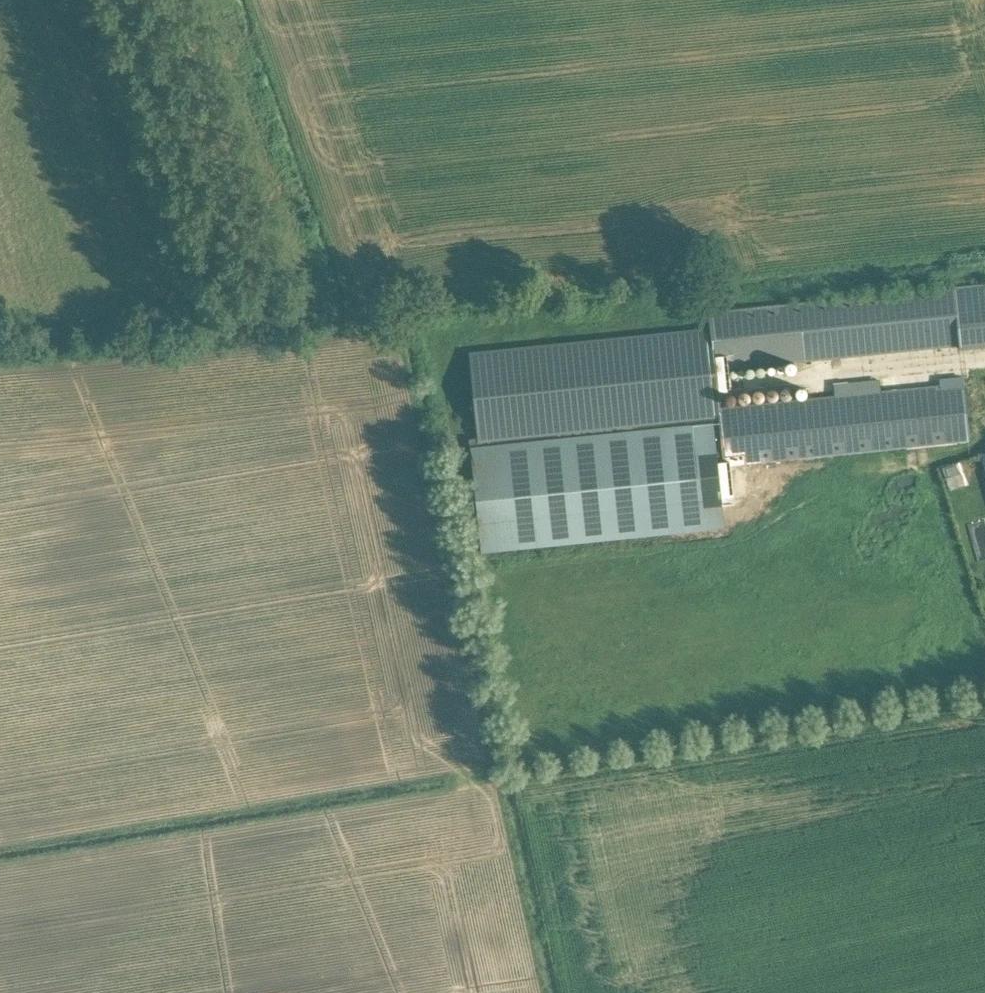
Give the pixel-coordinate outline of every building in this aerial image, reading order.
[(953,287),(959,344),(960,350),(984,348),(984,284),(953,287)] [(710,313),(711,326),(716,370),(729,369),(959,344),(953,287),(933,289),(710,313)] [(731,390),(729,369),(716,370),(711,326),(469,351),(479,443),(720,418),(719,408),(718,391),(731,390)] [(835,396),(719,408),(720,418),(725,462),(730,462),(730,464),(949,442),(968,440),(963,383),(963,376),(939,378),(940,386),(880,392),(879,380),(834,384),(835,396)] [(733,494),(730,464),(730,462),(725,462),(718,463),(714,423),(471,447),(481,553),(725,529),(721,497),(730,497),(730,495),(733,494)] [(947,468),(956,489),(971,482),(962,461),(947,468)]
